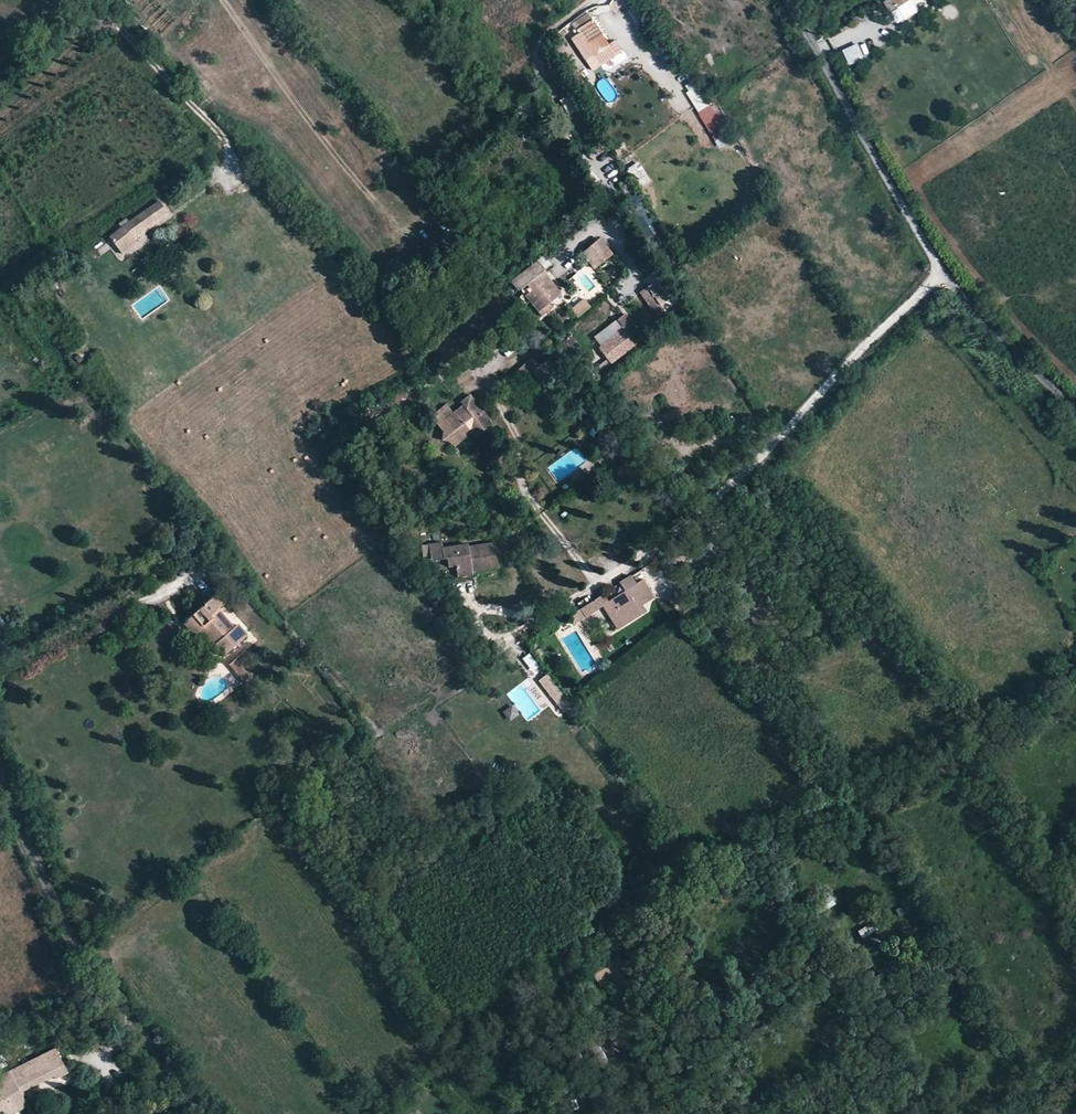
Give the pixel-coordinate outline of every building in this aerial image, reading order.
[(609,46),(588,13),(572,22),(580,34),(593,55),(609,46)] [(614,42),(609,46),(593,55),(580,34),(572,39),(593,71),(621,53),(614,42)] [(858,43),(842,49),(849,65),(865,58),(858,43)] [(683,87),(721,148),(736,139),(717,108),(715,110),(696,80),(683,87)] [(568,95),(559,100),(568,116),(576,112),(568,95)] [(527,99),(513,110),(520,118),(534,106),(527,99)] [(629,167),(636,187),(649,183),(642,162),(629,167)] [(625,180),(619,183),(623,195),(629,192),(625,180)] [(168,214),(160,202),(110,238),(124,257),(139,246),(134,239),(168,214)] [(612,255),(598,239),(581,253),(595,269),(612,255)] [(545,273),(535,262),(508,284),(515,292),(517,291),(540,318),(550,309),(547,304),(559,294),(543,274),(545,273)] [(659,277),(645,287),(658,305),(672,295),(659,277)] [(638,292),(651,310),(658,305),(645,287),(638,292)] [(578,317),(590,307),(584,299),(571,310),(578,317)] [(668,302),(661,306),(666,315),(673,311),(668,302)] [(615,320),(621,328),(599,345),(598,349),(605,359),(608,363),(633,344),(634,345),(642,339),(623,314),(615,320)] [(596,372),(608,363),(605,359),(593,368),(596,372)] [(494,424),(471,397),(446,419),(465,441),(472,435),(476,440),(494,424)] [(498,567),(494,543),(471,546),(470,543),(444,547),(444,541),(429,544),(431,556),(431,557),(447,555),(448,563),(456,562),(458,577),(473,575),(472,570),(498,567)] [(423,545),(424,557),(431,556),(429,544),(423,545)] [(630,577),(619,584),(625,593),(611,602),(627,627),(649,613),(645,606),(653,600),(642,583),(636,586),(630,577)] [(117,594),(123,602),(137,592),(131,583),(117,594)] [(593,600),(579,609),(585,618),(604,606),(611,601),(605,592),(593,600)] [(184,623),(209,650),(214,646),(223,656),(246,634),(237,624),(234,627),(218,609),(225,603),(216,594),(184,623)] [(611,601),(604,606),(621,631),(627,627),(611,602),(611,601)] [(579,609),(572,614),(578,623),(585,618),(579,609)] [(254,656),(249,650),(232,665),(247,683),(261,671),(251,658),(254,656)] [(529,653),(522,659),(534,675),(542,670),(529,653)] [(537,682),(562,712),(572,704),(547,674),(537,682)] [(511,704),(501,713),(510,723),(520,714),(511,704)] [(671,850),(677,856),(683,851),(677,844),(671,850)] [(832,897),(822,902),(826,910),(835,905),(832,897)] [(905,905),(895,909),(899,917),(909,913),(905,905)] [(588,967),(596,979),(616,966),(618,970),(625,965),(616,950),(588,967)] [(616,966),(596,979),(600,986),(620,973),(618,970),(616,966)] [(0,1075),(0,1113),(5,1113),(7,1113),(13,1113),(25,1108),(22,1103),(25,1101),(21,1093),(54,1076),(56,1079),(69,1073),(62,1060),(55,1047),(0,1075)]
